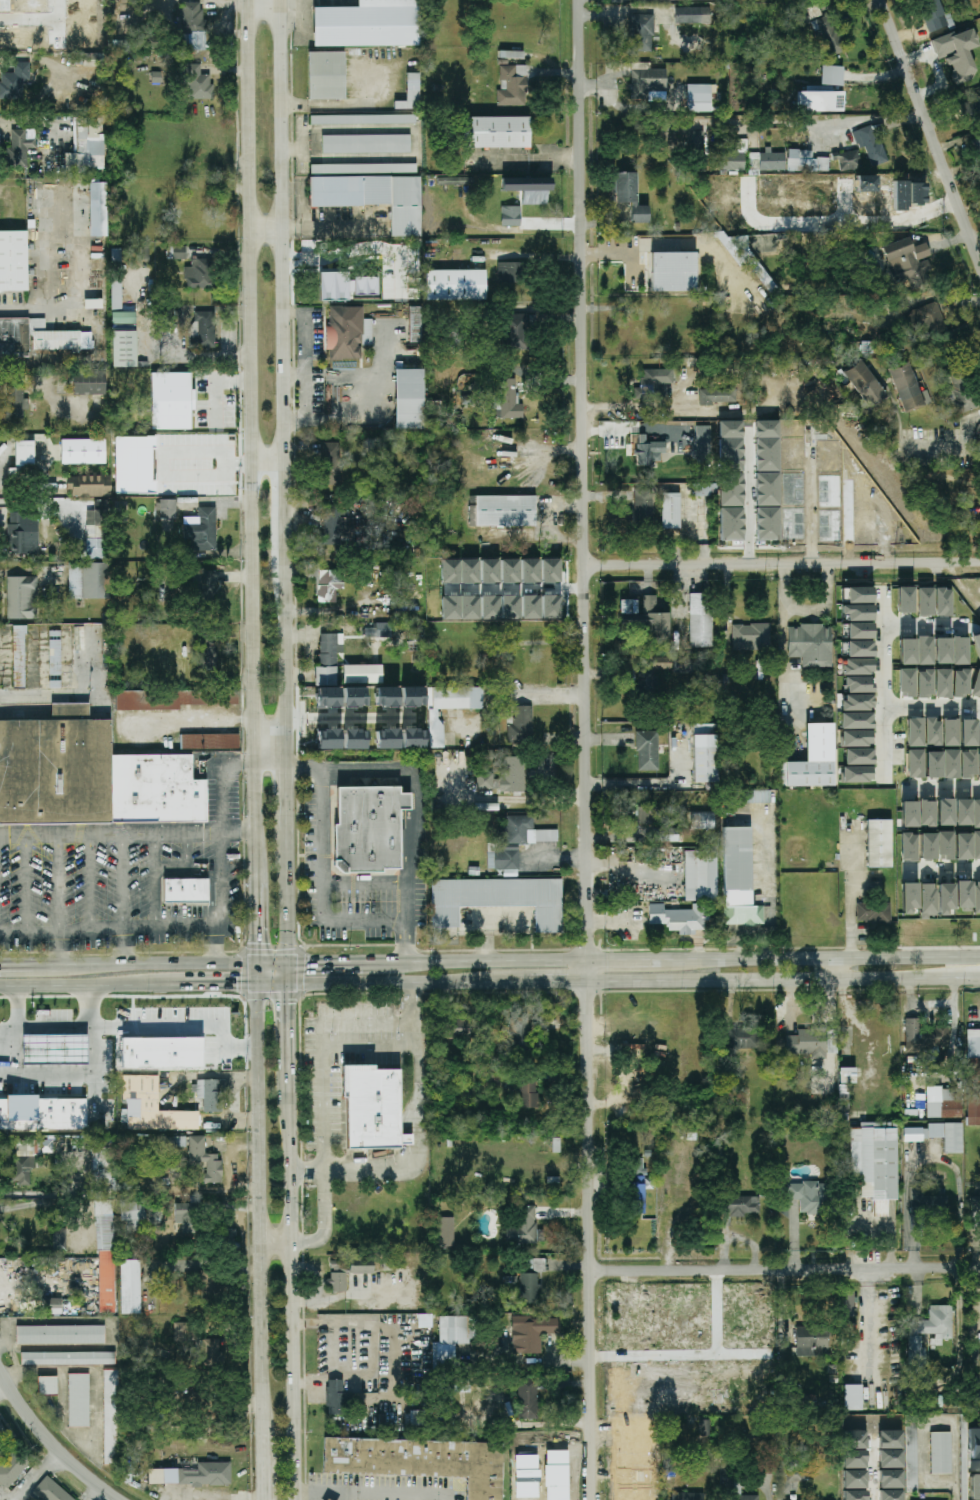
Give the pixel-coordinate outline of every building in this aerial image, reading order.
[(357,8),(357,0),(421,0),(421,8),(421,47),(312,46),(313,7),(357,8)] [(930,33),(917,0),(940,0),(949,25),(930,33)] [(205,3),(183,2),(182,50),(204,51),(205,3)] [(676,10),(712,10),(712,25),(676,25),(676,10)] [(793,15),(807,10),(813,25),(799,30),(793,15)] [(819,23),(835,16),(849,53),(833,60),(819,23)] [(659,37),(654,37),(654,55),(631,54),(631,17),(659,17),(659,37)] [(946,59),(954,56),(953,54),(939,59),(932,40),(954,32),(954,34),(971,28),(974,35),(975,34),(977,40),(976,40),(978,47),(968,50),(975,70),(972,80),(955,86),(952,76),(954,75),(952,71),(954,70),(952,64),(948,65),(946,59)] [(500,51),(524,52),(524,59),(500,58),(500,51)] [(309,100),(310,52),(344,53),(344,100),(309,100)] [(103,53),(74,54),(74,67),(103,66),(103,53)] [(14,62),(14,73),(0,73),(0,98),(23,99),(23,83),(29,83),(30,62),(14,62)] [(200,64),(187,65),(187,99),(212,99),(212,75),(200,75),(200,64)] [(500,104),(495,104),(496,89),(500,89),(501,67),(527,68),(527,80),(530,80),(529,95),(526,95),(526,105),(500,104)] [(824,67),(847,69),(845,89),(822,87),(824,67)] [(652,93),(652,101),(634,101),(635,71),(667,71),(667,94),(652,93)] [(406,74),(420,74),(420,110),(405,109),(406,101),(406,74)] [(433,83),(444,83),(443,92),(433,92),(433,83)] [(690,86),(713,86),(713,114),(690,113),(690,86)] [(799,95),(845,94),(845,114),(799,114),(799,95)] [(957,106),(977,99),(979,110),(961,117),(957,106)] [(405,109),(394,109),(394,101),(406,101),(405,109)] [(310,116),(416,118),(416,124),(310,122),(310,116)] [(450,117),(529,119),(529,147),(450,145),(450,117)] [(103,118),(74,118),(75,171),(104,171),(103,118)] [(884,126),(888,135),(882,138),(892,163),(877,170),(867,148),(861,150),(855,136),(861,133),(877,126),(878,129),(884,126)] [(28,148),(35,148),(36,130),(11,129),(11,147),(6,147),(6,167),(27,168),(28,148)] [(706,133),(709,167),(691,169),(687,135),(706,133)] [(322,135),(411,137),(411,154),(322,152),(322,135)] [(971,140),(979,137),(979,165),(971,140)] [(737,141),(751,141),(751,152),(737,152),(737,141)] [(833,160),(840,158),(839,157),(861,150),(866,168),(845,174),(842,165),(835,167),(833,160)] [(815,160),(830,160),(830,173),(791,174),(790,161),(791,161),(791,153),(815,152),(815,160)] [(762,155),(761,178),(750,178),(750,155),(762,155)] [(412,164),(412,174),(310,173),(310,163),(412,164)] [(745,164),(745,176),(722,176),(722,164),(745,164)] [(764,164),(788,164),(788,174),(764,174),(764,164)] [(620,182),(620,176),(640,176),(640,204),(640,209),(650,209),(651,225),(635,225),(634,212),(634,206),(620,206),(620,195),(615,195),(615,181),(620,182)] [(392,206),(309,205),(310,178),(421,180),(421,207),(421,236),(392,235),(392,206)] [(90,183),(91,237),(108,236),(107,183),(90,183)] [(526,195),(530,195),(530,202),(526,202),(505,202),(505,185),(526,186),(526,195)] [(502,207),(521,208),(520,226),(501,225),(502,207)] [(27,231),(0,232),(0,292),(28,291),(27,231)] [(775,283),(768,288),(734,245),(730,240),(741,239),(751,239),(750,251),(775,283)] [(920,263),(921,266),(931,263),(934,272),(929,274),(934,286),(915,293),(911,282),(899,287),(885,250),(911,240),(915,250),(928,245),(932,258),(920,263)] [(173,259),(186,260),(186,246),(174,246),(173,259)] [(698,255),(698,293),(655,293),(655,255),(698,255)] [(192,267),(186,267),(186,289),(213,288),(212,259),(191,259),(192,267)] [(497,262),(533,262),(533,283),(497,283),(497,262)] [(426,270),(485,270),(485,298),(426,298),(426,270)] [(377,295),(377,278),(348,278),(348,272),(319,273),(319,300),(348,300),(348,295),(377,295)] [(121,310),(121,280),(111,280),(111,310),(121,310)] [(940,304),(952,339),(935,345),(929,327),(911,334),(906,323),(910,322),(915,313),(923,311),(940,304)] [(359,343),(359,360),(330,360),(330,349),(325,349),(325,326),(330,326),(330,307),(359,307),(365,307),(365,334),(362,334),(362,343),(359,343)] [(410,307),(423,307),(423,343),(410,343),(410,307)] [(111,313),(112,324),(136,324),(135,312),(111,313)] [(215,312),(191,312),(191,348),(215,348),(215,312)] [(502,312),(530,312),(530,347),(502,347),(502,312)] [(92,349),(92,331),(45,332),(45,318),(0,319),(0,358),(31,358),(30,350),(92,349)] [(472,341),(463,326),(446,336),(455,351),(472,341)] [(497,341),(486,341),(486,328),(497,328),(497,341)] [(113,367),(137,367),(136,331),(112,332),(113,367)] [(864,344),(876,344),(876,356),(865,356),(864,344)] [(891,400),(874,413),(845,375),(862,361),(891,400)] [(911,364),(928,408),(907,416),(890,372),(911,364)] [(396,369),(426,369),(426,429),(396,429),(396,369)] [(105,395),(106,371),(73,370),(72,394),(105,395)] [(676,371),(676,386),(662,386),(663,391),(668,391),(668,401),(638,402),(638,391),(643,391),(642,381),(646,381),(646,372),(676,371)] [(944,377),(959,371),(975,411),(960,417),(944,377)] [(190,430),(190,410),(194,410),(195,389),(190,389),(190,373),(151,373),(151,429),(190,430)] [(515,417),(497,417),(491,417),(491,402),(497,402),(497,379),(515,379),(515,404),(523,404),(523,417),(515,417)] [(23,387),(6,387),(7,419),(16,418),(16,408),(24,408),(23,387)] [(702,391),(722,390),(722,407),(703,408),(702,391)] [(699,427),(713,427),(714,452),(700,452),(699,427)] [(115,437),(115,493),(178,493),(178,474),(169,474),(168,459),(171,459),(171,436),(115,437)] [(640,446),(639,437),(648,437),(648,446),(653,445),(653,446),(667,446),(667,455),(653,456),(654,468),(641,469),(640,459),(637,459),(636,452),(640,452),(639,446),(640,446)] [(105,439),(61,440),(61,464),(105,464),(105,439)] [(783,440),(807,440),(807,457),(783,457),(783,440)] [(15,442),(15,466),(34,466),(34,441),(15,442)] [(320,443),(343,443),(342,486),(320,486),(320,443)] [(735,444),(735,460),(725,459),(725,444),(735,444)] [(655,471),(662,471),(663,479),(655,480),(655,471)] [(111,477),(69,476),(68,496),(110,497),(111,477)] [(836,497),(836,514),(812,513),(812,509),(796,509),(796,495),(806,496),(806,480),(820,480),(820,496),(836,497)] [(862,489),(882,489),(881,515),(862,515),(862,489)] [(656,492),(656,526),(638,527),(637,492),(656,492)] [(468,494),(535,495),(535,526),(468,525),(468,494)] [(664,496),(682,496),(683,530),(665,531),(664,496)] [(176,501),(159,501),(159,519),(177,519),(176,501)] [(321,504),(343,505),(343,511),(346,511),(346,520),(353,520),(353,539),(343,539),(343,545),(320,545),(321,504)] [(216,507),(199,508),(199,517),(183,517),(184,542),(189,542),(189,551),(217,550),(216,507)] [(86,539),(104,539),(104,511),(86,511),(86,539)] [(8,513),(9,554),(39,554),(38,512),(8,513)] [(539,559),(521,560),(522,584),(540,583),(539,559)] [(560,583),(560,559),(541,559),(542,584),(560,583)] [(478,560),(441,561),(442,584),(479,584),(478,560)] [(499,560),(481,560),(481,583),(499,583),(499,560)] [(520,583),(519,560),(501,560),(502,583),(520,583)] [(69,599),(109,599),(108,563),(69,563),(69,599)] [(336,589),(336,602),(318,602),(318,582),(309,582),(309,565),(321,565),(321,571),(335,571),(335,578),(342,578),(342,589),(336,589)] [(216,571),(194,570),(193,597),(215,598),(216,571)] [(38,619),(37,577),(7,577),(8,620),(38,619)] [(872,604),(872,588),(847,587),(847,603),(872,604)] [(897,613),(913,613),(912,587),(897,587),(897,613)] [(933,588),(918,588),(918,616),(933,616),(933,588)] [(935,589),(936,616),(951,616),(950,589),(935,589)] [(690,593),(714,594),(713,646),(690,645),(690,593)] [(520,619),(519,595),(501,595),(502,619),(520,619)] [(522,595),(522,619),(540,619),(540,595),(522,595)] [(560,595),(542,595),(543,619),(561,619),(560,595)] [(442,620),(479,619),(478,596),(441,596),(442,620)] [(482,596),(481,620),(499,620),(499,596),(482,596)] [(644,613),(644,596),(658,596),(658,613),(667,613),(667,649),(636,648),(636,613),(644,613)] [(620,600),(636,600),(636,616),(620,616),(620,600)] [(872,621),(872,605),(843,605),(843,621),(872,621)] [(376,622),(392,622),(392,636),(376,636),(365,636),(365,629),(376,628),(376,622)] [(847,639),(872,639),(873,624),(847,623),(847,639)] [(733,624),(771,625),(771,651),(733,650),(733,624)] [(832,658),(832,666),(802,666),(803,658),(788,657),(789,626),(800,627),(800,624),(822,624),(822,627),(832,627),(832,658)] [(13,688),(25,688),(24,626),(13,626),(13,688)] [(970,636),(979,633),(979,660),(970,636)] [(336,636),(336,686),(316,686),(316,635),(336,636)] [(932,665),(933,637),(917,637),(917,665),(932,665)] [(968,665),(968,637),(952,637),(953,665),(968,665)] [(934,664),(950,664),(950,638),(934,638),(934,664)] [(60,640),(50,639),(49,647),(60,648),(60,640)] [(900,639),(900,665),(915,665),(915,639),(900,639)] [(846,657),(873,657),(873,642),(846,642),(846,657)] [(216,647),(193,647),(193,663),(200,663),(200,671),(216,671),(216,647)] [(652,657),(672,658),(671,667),(652,667),(652,657)] [(675,659),(693,659),(693,672),(675,672),(675,659)] [(843,674),(874,675),(874,659),(843,659),(843,674)] [(341,666),(383,667),(383,685),(341,685),(341,666)] [(978,668),(979,669),(979,699),(970,695),(978,668)] [(914,697),(915,669),(900,669),(899,697),(914,697)] [(934,669),(950,669),(950,698),(941,698),(941,697),(934,697),(934,669)] [(953,671),(960,671),(960,669),(969,669),(968,695),(961,694),(961,698),(952,698),(953,671)] [(932,670),(917,671),(918,698),(933,698),(932,670)] [(639,671),(658,671),(657,707),(639,707),(639,671)] [(791,671),(805,671),(805,685),(791,685),(791,671)] [(620,672),(633,672),(633,681),(619,681),(620,672)] [(872,677),(846,677),(846,693),(872,693),(872,677)] [(399,688),(376,687),(375,707),(398,708),(399,688)] [(423,707),(424,688),(402,687),(401,706),(423,707)] [(430,709),(430,688),(483,687),(483,708),(443,709),(444,748),(431,748),(430,709)] [(180,710),(180,706),(238,705),(238,688),(227,689),(116,691),(116,711),(180,710)] [(340,708),(340,688),(317,688),(317,708),(340,708)] [(366,688),(343,688),(343,708),(366,707),(366,688)] [(842,711),(874,711),(874,695),(842,695),(842,711)] [(112,823),(0,823),(0,722),(50,722),(50,702),(88,702),(88,722),(112,722),(112,755),(191,756),(191,781),(207,781),(207,824),(112,823)] [(508,706),(534,706),(534,743),(509,743),(508,706)] [(842,729),(874,729),(873,713),(841,713),(842,729)] [(925,717),(934,717),(934,721),(941,721),(941,747),(931,747),(931,744),(925,745),(925,717)] [(942,718),(957,717),(958,746),(942,746),(942,718)] [(923,747),(923,718),(907,718),(908,747),(923,747)] [(960,746),(976,746),(976,721),(971,721),(971,720),(960,720),(960,746)] [(805,785),(785,785),(785,762),(806,762),(806,723),(835,723),(834,785),(805,785)] [(398,749),(398,729),(376,730),(376,749),(398,749)] [(425,748),(424,729),(402,729),(402,749),(425,748)] [(340,749),(340,730),(317,730),(318,749),(340,749)] [(344,749),(366,749),(366,730),(343,730),(344,749)] [(873,731),(842,730),(842,746),(872,747),(873,731)] [(640,752),(634,752),(634,731),(640,732),(658,732),(658,769),(640,769),(640,752)] [(180,735),(181,749),(239,749),(239,734),(180,735)] [(693,736),(719,736),(718,781),(692,781),(693,736)] [(845,765),(874,765),(874,749),(845,749),(845,765)] [(907,750),(908,779),(924,778),(923,750),(907,750)] [(943,750),(958,750),(958,779),(943,779),(943,750)] [(960,752),(967,752),(967,750),(976,750),(976,775),(969,775),(969,778),(960,778),(960,752)] [(925,752),(941,752),(941,778),(925,778),(925,752)] [(505,788),(494,788),(494,792),(478,792),(477,759),(493,759),(494,779),(505,779),(504,756),(526,756),(527,791),(505,791),(505,788)] [(843,783),(874,782),(873,766),(843,767),(843,783)] [(338,787),(401,787),(401,793),(414,794),(413,811),(401,811),(401,869),(348,869),(342,877),(332,869),(338,862),(338,787)] [(721,791),(771,791),(771,803),(721,803),(721,791)] [(937,800),(941,800),(941,799),(952,799),(953,825),(937,826),(937,800)] [(954,800),(970,799),(971,825),(955,826),(954,800)] [(972,800),(979,800),(979,829),(973,829),(972,800)] [(935,827),(935,801),(919,801),(920,827),(935,827)] [(902,827),(917,827),(917,802),(901,802),(902,827)] [(648,808),(658,808),(658,816),(648,816),(648,825),(638,825),(639,808),(648,808)] [(690,812),(714,812),(713,829),(690,829),(690,812)] [(508,837),(500,837),(500,828),(507,828),(507,816),(527,816),(533,816),(533,830),(528,830),(528,844),(518,844),(518,868),(488,868),(488,845),(508,844),(508,837)] [(867,820),(891,820),(891,867),(868,867),(867,820)] [(723,827),(752,827),(751,904),(723,903),(723,827)] [(652,842),(647,842),(647,833),(652,834),(652,829),(679,829),(679,842),(652,842)] [(536,830),(558,830),(558,842),(536,842),(536,830)] [(953,858),(953,831),(938,832),(938,858),(953,858)] [(972,831),(979,831),(979,860),(973,860),(972,831)] [(902,833),(901,861),(917,861),(917,834),(902,833)] [(935,833),(920,834),(920,860),(936,859),(935,833)] [(970,834),(955,834),(955,860),(971,860),(970,834)] [(685,850),(718,851),(717,898),(684,897),(685,850)] [(562,906),(563,930),(536,931),(535,907),(458,908),(458,928),(433,928),(433,908),(432,880),(562,878),(562,906)] [(165,880),(209,881),(209,905),(165,905),(165,880)] [(971,881),(955,881),(956,911),(971,911),(971,881)] [(918,912),(917,883),(902,883),(902,912),(918,912)] [(935,917),(936,884),(921,884),(920,917),(935,917)] [(954,884),(938,884),(938,916),(947,916),(947,910),(954,910),(954,884)] [(865,921),(856,921),(856,904),(891,903),(891,921),(891,926),(874,926),(874,924),(865,924),(865,921)] [(678,930),(663,930),(663,925),(649,925),(649,905),(666,905),(666,911),(693,911),(693,904),(711,904),(711,921),(704,920),(704,930),(695,930),(695,935),(678,935),(678,930)] [(743,924),(723,924),(723,906),(763,907),(763,924),(756,924),(756,927),(743,927),(743,924)] [(529,1014),(511,1014),(510,1049),(533,1050),(534,1027),(528,1027),(529,1014)] [(444,1039),(471,1038),(471,1017),(444,1018),(444,1039)] [(931,1047),(949,1046),(948,1027),(922,1027),(922,1018),(905,1019),(906,1054),(931,1053),(931,1047)] [(759,1049),(759,1029),(727,1027),(726,1048),(759,1049)] [(809,1055),(809,1059),(826,1059),(825,1028),(797,1029),(798,1035),(786,1036),(786,1055),(809,1055)] [(967,1030),(966,1125),(979,1125),(979,1030),(967,1030)] [(836,1053),(836,1033),(826,1033),(827,1054),(836,1053)] [(21,1034),(87,1034),(87,1064),(21,1064),(21,1034)] [(202,1068),(202,1038),(122,1037),(122,1068),(202,1068)] [(375,1070),(401,1070),(401,1148),(347,1148),(347,1095),(341,1095),(341,1066),(375,1066),(375,1070)] [(520,1109),(538,1108),(538,1075),(520,1076),(520,1109)] [(223,1095),(230,1095),(230,1080),(194,1080),(194,1099),(203,1099),(203,1112),(223,1112),(223,1095)] [(925,1117),(962,1118),(963,1088),(926,1087),(925,1117)] [(87,1130),(0,1131),(0,1099),(6,1099),(6,1095),(37,1095),(37,1099),(87,1099),(87,1130)] [(896,1123),(860,1123),(860,1130),(849,1130),(850,1182),(861,1182),(861,1198),(874,1198),(875,1217),(888,1217),(887,1200),(896,1200),(896,1123)] [(962,1123),(927,1124),(927,1128),(904,1128),(904,1140),(944,1139),(944,1153),(962,1153),(962,1123)] [(205,1136),(188,1136),(188,1163),(205,1163),(205,1183),(221,1183),(221,1154),(205,1154),(205,1136)] [(115,1196),(114,1147),(91,1148),(93,1197),(115,1196)] [(647,1168),(643,1168),(643,1159),(622,1160),(623,1175),(647,1174),(647,1168)] [(645,1213),(645,1189),(653,1189),(653,1176),(627,1176),(628,1214),(645,1213)] [(787,1182),(787,1200),(800,1200),(800,1214),(825,1214),(826,1183),(787,1182)] [(759,1197),(725,1196),(724,1215),(759,1215),(759,1197)] [(948,1196),(925,1196),(925,1210),(947,1211),(948,1196)] [(966,1198),(966,1212),(979,1212),(979,1198),(966,1198)] [(115,1313),(113,1200),(96,1200),(98,1313),(115,1313)] [(121,1201),(122,1232),(145,1231),(144,1201),(121,1201)] [(176,1224),(182,1224),(182,1234),(195,1234),(194,1203),(175,1204),(176,1224)] [(518,1206),(518,1224),(506,1225),(506,1244),(544,1243),(544,1230),(536,1230),(535,1206),(518,1206)] [(454,1218),(438,1217),(438,1246),(454,1247),(454,1218)] [(66,1229),(54,1229),(53,1250),(66,1250),(66,1229)] [(235,1229),(226,1229),(227,1243),(236,1242),(235,1229)] [(542,1259),(533,1260),(534,1272),(543,1271),(542,1259)] [(121,1314),(140,1314),(140,1260),(120,1260),(121,1314)] [(330,1272),(333,1272),(333,1268),(330,1268),(330,1260),(343,1260),(343,1268),(348,1268),(348,1265),(372,1265),(372,1274),(349,1274),(349,1272),(345,1272),(345,1291),(330,1291),(330,1285),(326,1286),(326,1278),(330,1278),(330,1272)] [(538,1273),(520,1274),(521,1303),(539,1303),(538,1273)] [(853,1291),(839,1291),(839,1317),(854,1317),(853,1291)] [(61,1299),(50,1299),(51,1315),(62,1314),(61,1299)] [(477,1317),(439,1316),(439,1343),(433,1343),(433,1368),(457,1368),(457,1344),(470,1344),(470,1339),(477,1339),(477,1317)] [(541,1354),(540,1334),(559,1334),(559,1317),(512,1318),(513,1354),(541,1354)] [(173,1323),(174,1342),(188,1342),(187,1323),(173,1323)] [(105,1326),(17,1326),(17,1344),(105,1344),(105,1326)] [(822,1357),(822,1337),(819,1336),(819,1326),(797,1326),(796,1356),(822,1357)] [(926,1371),(925,1347),(922,1347),(921,1336),(908,1337),(909,1371),(926,1371)] [(220,1339),(201,1339),(202,1365),(221,1365),(220,1339)] [(21,1365),(116,1364),(116,1352),(21,1353),(21,1365)] [(104,1465),(119,1464),(118,1370),(103,1371),(104,1465)] [(69,1427),(89,1427),(89,1374),(68,1374),(69,1427)] [(57,1376),(38,1377),(38,1395),(58,1395),(57,1376)] [(538,1378),(519,1377),(518,1408),(537,1409),(538,1378)] [(328,1381),(343,1381),(342,1393),(351,1393),(351,1415),(328,1415),(328,1381)] [(861,1410),(861,1385),(844,1385),(844,1410),(861,1410)] [(0,1421),(0,1441),(8,1436),(0,1421)] [(701,1436),(708,1435),(708,1421),(700,1421),(701,1436)] [(905,1492),(917,1492),(916,1424),(905,1425),(905,1492)] [(969,1429),(969,1459),(979,1459),(979,1429),(969,1429)] [(931,1474),(951,1474),(951,1432),(931,1433),(931,1474)] [(322,1474),(466,1479),(466,1499),(501,1499),(503,1444),(324,1438),(322,1474)] [(148,1470),(148,1485),(231,1485),(231,1462),(196,1463),(196,1469),(148,1470)] [(759,1495),(741,1496),(740,1470),(721,1471),(721,1489),(732,1488),(732,1499),(759,1499),(759,1495)] [(970,1475),(969,1499),(979,1499),(979,1475),(970,1475)] [(45,1476),(33,1493),(42,1499),(75,1499),(76,1499),(45,1476)]
